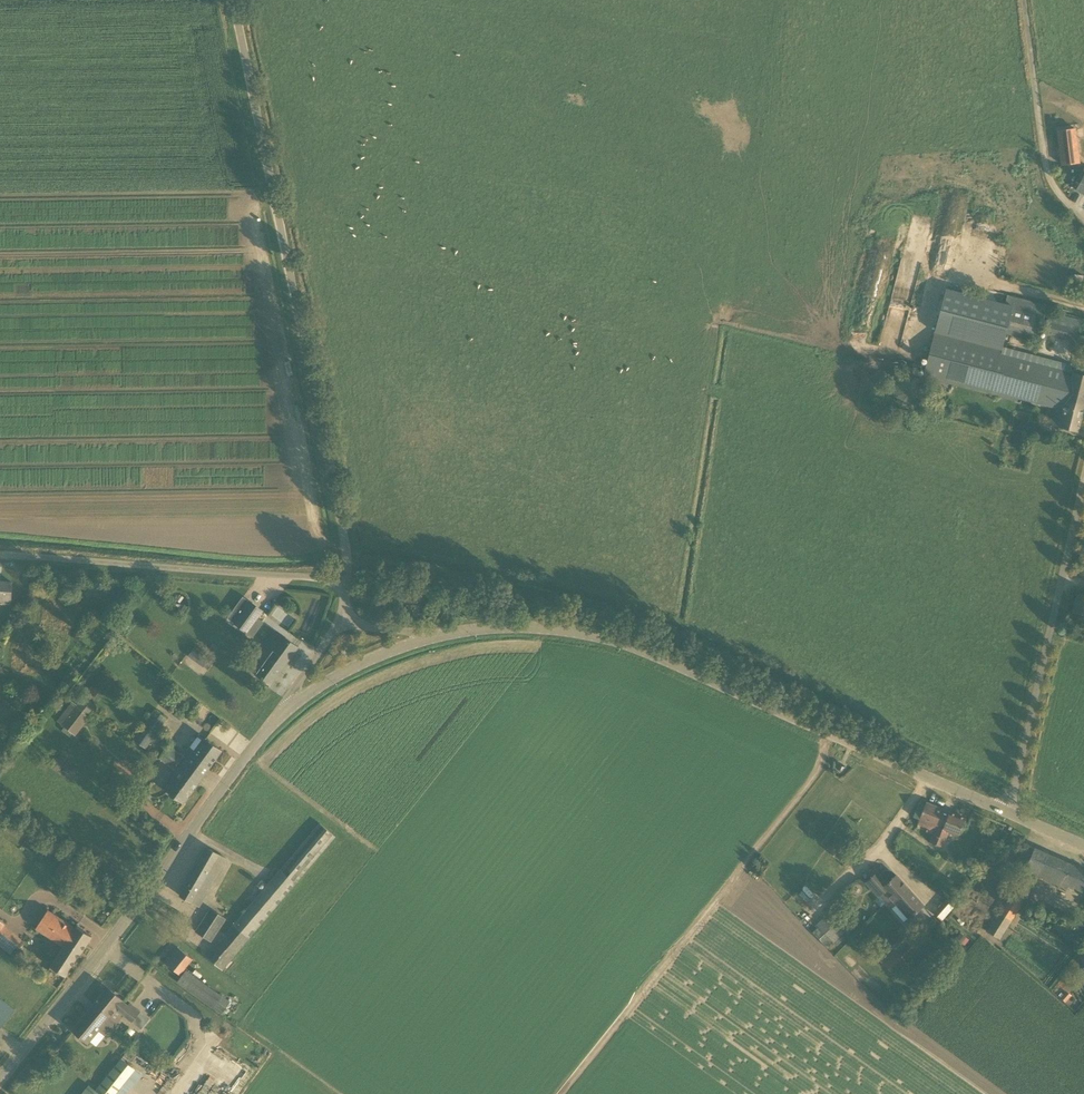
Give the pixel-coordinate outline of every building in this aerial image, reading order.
[(1075,128),(1057,131),(1062,165),(1080,163),(1075,128)] [(1076,189),(1083,194),(1083,175),(1076,189)] [(965,296),(958,321),(998,332),(998,331),(1007,333),(1008,333),(1037,341),(1038,336),(1044,314),(1011,305),(1005,304),(1005,305),(1005,306),(965,296)] [(1047,333),(1074,339),(1079,318),(1052,311),(1047,333)] [(1002,350),(935,333),(923,377),(992,395),(1015,401),(1015,398),(1053,407),(1049,423),(1059,426),(1078,431),(1083,410),(1083,375),(1073,372),(1073,373),(1066,371),(1067,364),(1003,347),(1002,350)] [(11,601),(12,582),(0,581),(0,600),(11,601)] [(1077,593),(1074,612),(1083,614),(1083,594),(1077,593)] [(247,633),(252,626),(257,630),(263,622),(258,618),(263,611),(250,601),(234,623),(247,633)] [(283,637),(277,632),(258,658),(263,662),(255,674),(270,685),(298,647),(283,636),(283,637)] [(209,660),(203,656),(207,651),(201,647),(193,659),(204,668),(209,660)] [(87,714),(94,704),(84,696),(76,705),(87,714)] [(73,732),(87,714),(76,705),(62,723),(73,732)] [(146,748),(166,718),(154,710),(134,740),(146,748)] [(204,774),(222,751),(199,734),(183,755),(180,759),(186,764),(188,762),(204,774)] [(186,764),(180,759),(183,755),(170,745),(159,759),(173,769),(171,771),(178,777),(168,790),(183,803),(204,774),(188,762),(186,764)] [(109,788),(116,797),(132,785),(125,776),(109,788)] [(926,802),(920,819),(929,823),(926,831),(933,834),(930,842),(943,847),(949,832),(958,835),(965,818),(950,812),(950,811),(943,809),(926,802)] [(223,971),(336,836),(319,822),(206,956),(223,971)] [(827,849),(839,860),(848,851),(835,840),(827,849)] [(1083,885),(1083,870),(1025,843),(1015,866),(1059,886),(1058,887),(1067,891),(1070,884),(1082,890),(1083,885)] [(210,889),(227,859),(207,847),(189,879),(190,880),(181,896),(198,906),(208,889),(210,889)] [(879,896),(884,891),(891,899),(906,885),(897,875),(896,876),(893,873),(891,871),(889,871),(886,871),(884,872),(881,875),(878,872),(866,882),(879,896)] [(1023,901),(1034,883),(1022,875),(1011,893),(987,931),(1000,940),(1024,901),(1023,901)] [(910,916),(910,917),(924,905),(906,885),(891,899),(886,903),(891,909),(898,903),(906,912),(900,917),(904,922),(910,916)] [(936,915),(942,919),(951,906),(945,902),(936,915)] [(209,940),(223,917),(211,909),(196,931),(209,940)] [(837,946),(846,937),(842,933),(849,926),(832,909),(817,924),(819,926),(834,942),(833,942),(837,946)] [(65,946),(51,967),(66,977),(92,936),(76,926),(75,927),(50,910),(38,928),(65,946)] [(881,961),(894,974),(906,962),(908,963),(921,950),(907,936),(904,939),(898,932),(887,942),(894,949),(881,961)] [(960,933),(955,939),(961,944),(966,938),(960,933)] [(178,947),(165,962),(180,975),(193,959),(178,947)] [(178,981),(221,1013),(230,1001),(187,969),(178,981)] [(129,1005),(108,987),(94,1003),(109,1016),(116,1008),(131,1020),(139,1009),(131,1002),(129,1005)] [(1061,997),(1060,998),(1065,1003),(1071,996),(1066,992),(1064,994),(1061,997)] [(0,999),(0,1027),(1,1028),(15,1010),(0,999)] [(115,1021),(109,1016),(94,1003),(72,1030),(87,1042),(98,1029),(106,1036),(109,1033),(107,1031),(115,1021)] [(136,1070),(126,1062),(97,1093),(116,1093),(136,1070)]
